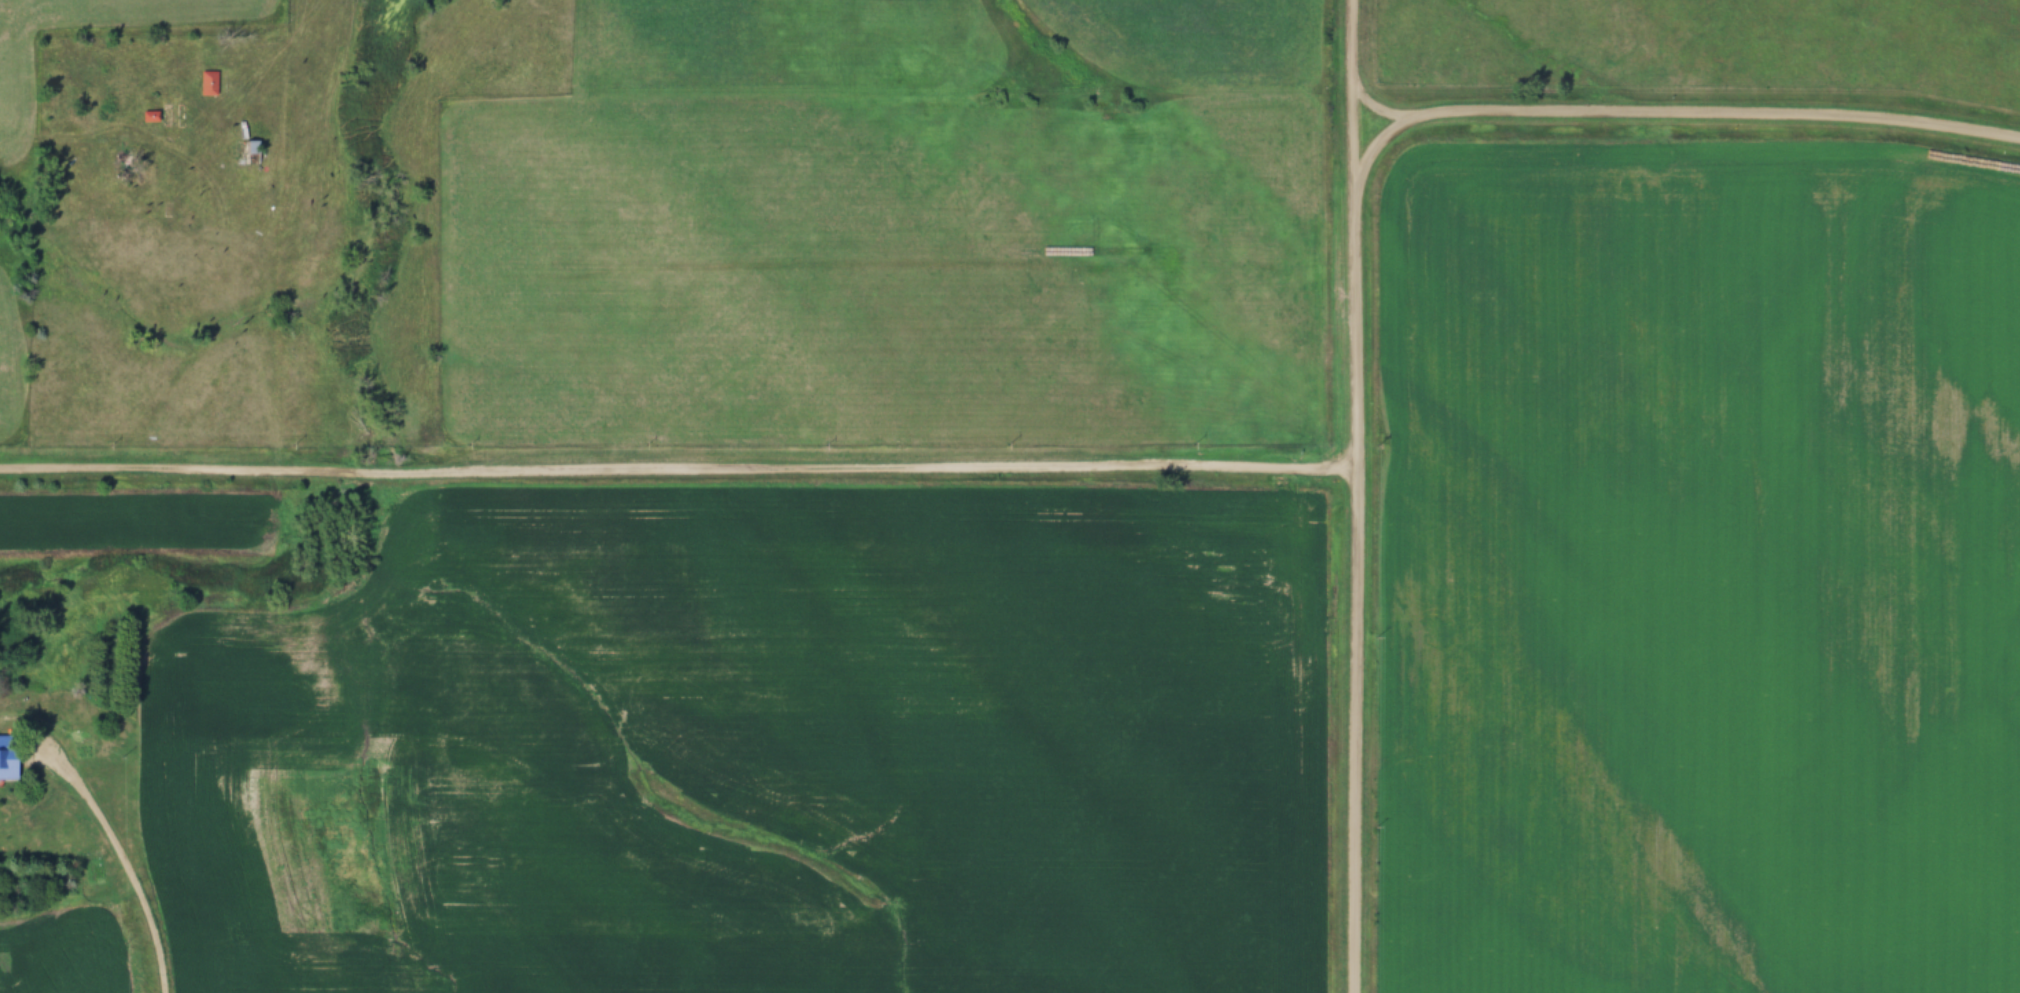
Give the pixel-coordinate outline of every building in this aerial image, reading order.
[(199,71),(199,95),(216,95),(216,71),(199,71)] [(161,128),(177,128),(177,118),(175,118),(175,102),(161,102),(161,128)] [(260,138),(233,138),(233,165),(260,165),(260,138)] [(19,780),(18,735),(0,735),(0,780),(19,780)]
